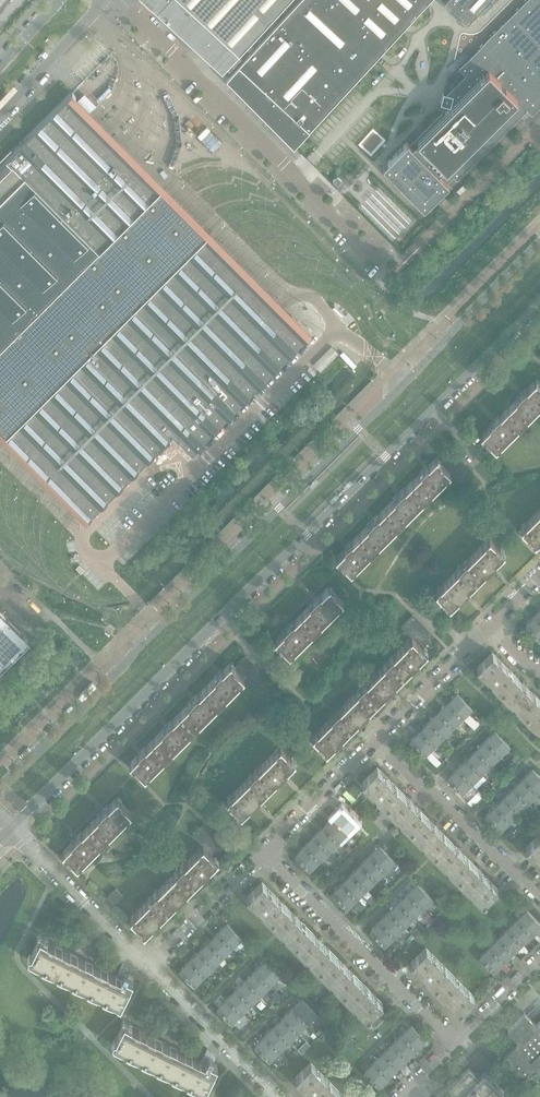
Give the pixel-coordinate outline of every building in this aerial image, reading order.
[(156,11),(167,0),(144,0),(156,11)] [(212,0),(167,0),(156,11),(181,34),(212,0)] [(264,26),(235,0),(212,0),(181,34),(222,72),(264,26)] [(294,147),(379,54),(384,49),(333,0),(298,0),(226,79),(281,134),(294,147)] [(264,26),(288,0),(235,0),(264,26)] [(384,49),(429,0),(333,0),(384,49)] [(531,115),(539,106),(539,0),(526,0),(458,68),(465,75),(446,94),(443,94),(442,99),(440,104),(444,105),(442,112),(409,145),(406,143),(381,167),(423,209),(448,184),(446,183),(453,176),(456,180),(527,110),(531,115)] [(485,0),(446,0),(448,2),(447,4),(454,11),(461,17),(462,15),(467,20),(485,0)] [(207,235),(169,197),(87,114),(90,112),(70,92),(0,162),(0,431),(5,436),(88,519),(89,518),(103,504),(104,504),(105,503),(104,503),(119,488),(120,488),(120,487),(134,473),(135,473),(136,472),(135,472),(150,457),(150,458),(151,457),(165,442),(166,442),(166,441),(171,437),(174,434),(192,452),(199,445),(200,445),(200,444),(215,430),(216,429),(230,414),(231,414),(231,413),(246,399),(247,398),(246,398),(261,383),(261,384),(262,383),(277,368),(278,368),(277,367),(292,353),(293,352),(307,337),(308,337),(308,336),(311,334),(292,315),(290,317),(207,235)] [(337,177),(333,181),(337,186),(342,181),(337,177)] [(463,185),(456,191),(460,195),(466,188),(463,185)] [(539,404),(539,385),(536,380),(535,379),(523,391),(518,395),(519,396),(507,407),(522,422),(539,404)] [(495,448),(522,422),(507,407),(497,418),(496,417),(496,418),(492,422),(480,434),(481,435),(481,434),(489,442),(495,448)] [(445,467),(456,456),(450,450),(440,461),(445,467)] [(427,495),(445,477),(450,472),(445,467),(440,461),(436,457),(437,457),(437,456),(428,464),(423,469),(424,469),(413,480),(427,495)] [(450,472),(461,461),(456,456),(445,467),(450,472)] [(456,477),(467,466),(461,461),(450,472),(456,477)] [(461,483),(472,472),(467,466),(456,477),(461,483)] [(427,495),(413,480),(401,491),(397,495),(397,496),(386,507),(401,521),(427,495)] [(401,521),(386,507),(375,518),(375,517),(370,522),(359,533),(374,548),(401,521)] [(520,528),(521,529),(531,539),(534,542),(535,543),(539,538),(539,509),(520,528)] [(531,539),(521,529),(518,531),(529,541),(531,539)] [(374,548),(359,533),(351,541),(348,544),(343,548),(344,549),(335,557),(336,558),(337,557),(344,565),(344,564),(351,571),(374,548)] [(489,568),(493,564),(504,552),(504,551),(500,548),(496,544),(489,538),(462,564),(477,579),(488,568),(489,568)] [(85,569),(80,564),(76,568),(81,572),(85,569)] [(462,595),(466,591),(466,590),(477,579),(462,564),(435,591),(442,598),(449,606),(450,606),(461,595),(462,595)] [(328,615),(343,600),(337,593),(329,586),(330,585),(329,585),(317,597),(317,596),(315,599),(324,609),(323,610),(328,615)] [(328,615),(323,610),(324,609),(315,599),(313,600),(312,601),(313,601),(309,604),(302,612),(316,627),(328,615)] [(0,611),(0,671),(30,641),(0,611)] [(301,642),(316,627),(302,612),(291,623),(290,623),(288,625),(297,635),(295,637),(301,642)] [(406,631),(417,620),(412,615),(401,626),(406,631)] [(535,615),(525,625),(539,640),(539,639),(539,621),(535,615)] [(412,636),(422,625),(417,620),(406,631),(412,636)] [(301,642),(295,637),(297,635),(288,625),(286,627),(286,628),(274,639),(275,640),(283,647),(289,654),(301,642)] [(417,641),(428,631),(422,625),(412,636),(417,641)] [(423,647),(433,636),(428,631),(417,641),(423,647)] [(415,663),(419,659),(427,650),(426,650),(423,647),(417,641),(412,636),(389,659),(403,674),(414,663),(415,663)] [(501,692),(516,676),(492,652),(477,667),(501,692)] [(239,672),(250,661),(244,656),(234,666),(239,672)] [(403,674),(389,659),(362,686),(377,701),(384,693),(388,690),(392,686),(393,685),(392,685),(396,682),(403,674)] [(221,700),(239,682),(244,677),(239,672),(234,666),(230,663),(231,662),(231,661),(222,670),(218,674),(217,674),(218,674),(206,686),(221,700)] [(244,677),(255,666),(250,661),(239,672),(244,677)] [(249,683),(260,672),(255,666),(244,677),(249,683)] [(255,688),(266,677),(260,672),(249,683),(255,688)] [(539,701),(539,700),(516,676),(501,692),(525,716),(539,701)] [(221,700),(206,686),(195,696),(191,700),(191,701),(180,712),(194,727),(221,700)] [(377,701),(362,686),(336,713),(350,727),(361,716),(361,717),(365,713),(366,712),(377,701)] [(472,707),(457,693),(448,702),(463,717),(472,707)] [(525,716),(539,731),(539,701),(525,716)] [(463,717),(448,702),(438,711),(453,726),(463,717)] [(453,726),(438,711),(429,721),(444,736),(453,726)] [(168,753),(190,731),(194,727),(180,712),(169,723),(164,727),(164,728),(153,739),(159,744),(168,753)] [(350,727),(336,713),(312,736),(319,742),(326,750),(325,751),(326,751),(335,743),(339,739),(339,738),(350,727)] [(444,736),(429,721),(420,730),(435,745),(444,736)] [(474,729),(469,724),(465,729),(470,733),(474,729)] [(435,745),(420,730),(410,740),(425,754),(435,745)] [(509,745),(496,731),(495,730),(485,740),(489,744),(500,755),(509,745)] [(168,753),(159,744),(153,739),(142,750),(142,749),(137,754),(138,754),(129,763),(130,763),(131,762),(138,770),(145,776),(168,753)] [(500,755),(489,744),(485,740),(476,749),(491,764),(500,755)] [(284,772),(295,760),(295,759),(295,760),(291,756),(287,752),(280,746),(253,773),(268,787),(279,776),(279,777),(284,772)] [(491,764),(476,749),(466,759),(481,773),(491,764)] [(481,773),(466,759),(458,768),(472,782),(481,773)] [(401,791),(377,767),(362,782),(386,807),(401,791)] [(472,782),(458,768),(448,777),(462,792),(472,782)] [(532,768),(532,769),(523,778),(537,793),(539,790),(539,776),(532,768)] [(253,803),(257,799),(257,798),(268,787),(253,773),(226,800),(233,806),(240,814),(241,815),(253,803)] [(537,793),(523,778),(513,787),(528,802),(537,793)] [(485,792),(490,787),(487,784),(482,789),(485,792)] [(528,802),(513,787),(504,796),(519,811),(528,802)] [(410,831),(425,815),(401,791),(386,807),(410,831)] [(519,811),(504,796),(495,806),(509,820),(519,811)] [(131,812),(125,805),(117,797),(105,808),(104,809),(100,813),(90,824),(104,839),(131,812)] [(509,820),(495,806),(485,815),(500,830),(509,820)] [(357,822),(342,808),(337,813),(332,818),(347,832),(357,822)] [(434,855),(449,840),(425,815),(410,831),(434,855)] [(347,832),(332,818),(323,827),(338,841),(347,832)] [(198,840),(209,829),(203,823),(192,834),(198,840)] [(77,865),(104,839),(90,824),(78,835),(74,839),(62,851),(63,852),(70,859),(71,859),(77,865)] [(338,841),(323,827),(314,836),(329,850),(338,841)] [(203,845),(214,834),(209,829),(198,840),(203,845)] [(525,848),(539,862),(539,833),(525,848)] [(208,850),(219,839),(214,834),(203,845),(208,850)] [(329,850),(314,836),(305,845),(320,859),(329,850)] [(213,856),(225,845),(219,839),(208,850),(213,856)] [(458,879),(473,864),(449,840),(434,855),(458,879)] [(217,859),(213,856),(208,850),(203,845),(180,868),(195,882),(205,871),(206,872),(210,867),(219,858),(218,858),(217,859)] [(320,859),(305,845),(295,855),(310,869),(320,859)] [(394,860),(380,845),(370,855),(385,870),(394,860)] [(385,870),(370,855),(361,864),(375,879),(385,870)] [(375,879),(361,864),(352,873),(366,888),(375,879)] [(498,888),(486,877),(473,864),(458,879),(482,904),(498,888)] [(179,898),(183,894),(184,894),(183,893),(195,882),(180,868),(153,894),(168,909),(179,898)] [(366,888),(352,873),(342,883),(357,897),(366,888)] [(286,906),(262,882),(246,897),(271,921),(286,906)] [(357,897),(342,883),(333,892),(347,907),(357,897)] [(432,898),(417,883),(408,893),(423,907),(432,898)] [(116,887),(107,896),(114,903),(123,894),(116,887)] [(423,907),(408,893),(398,902),(413,916),(423,907)] [(168,909),(153,894),(130,917),(136,924),(144,932),(143,933),(144,933),(152,925),(153,925),(153,924),(157,921),(157,920),(168,909)] [(367,899),(371,904),(375,900),(370,896),(367,899)] [(413,916),(398,902),(389,911),(404,926),(413,916)] [(310,930),(298,918),(286,906),(271,921),(295,946),(310,930)] [(526,909),(517,919),(531,934),(539,925),(539,922),(526,909)] [(404,926),(389,911),(380,920),(394,935),(404,926)] [(428,912),(422,917),(428,923),(433,918),(428,912)] [(531,934),(517,919),(507,928),(522,942),(531,934)] [(394,935),(380,920),(370,930),(385,945),(394,935)] [(242,937),(227,922),(217,932),(232,947),(242,937)] [(522,942),(507,928),(499,937),(513,951),(522,942)] [(319,970),(334,954),(310,930),(295,946),(319,970)] [(232,947),(217,932),(208,941),(223,956),(232,947)] [(36,939),(38,940),(28,959),(105,998),(117,1004),(120,1006),(130,986),(129,985),(132,980),(133,981),(133,980),(134,977),(131,974),(124,971),(122,975),(118,972),(116,976),(47,941),(48,938),(39,934),(36,939)] [(513,951),(499,937),(489,946),(504,961),(513,951)] [(223,956),(208,941),(199,951),(213,965),(223,956)] [(504,961),(489,946),(479,956),(494,971),(504,961)] [(450,972),(426,947),(410,962),(435,987),(450,972)] [(213,965),(199,951),(190,960),(204,974),(213,965)] [(358,978),(346,966),(334,954),(319,970),(343,994),(358,978)] [(204,974),(190,960),(180,969),(194,984),(204,974)] [(279,975),(265,960),(263,962),(255,970),(269,985),(279,975)] [(269,985),(255,970),(245,979),(260,994),(269,985)] [(475,996),(461,982),(450,972),(435,987),(459,1011),(475,996)] [(383,1003),(358,978),(343,994),(367,1018),(369,1017),(378,1008),(383,1003)] [(260,994),(245,979),(237,988),(251,1003),(260,994)] [(251,1003),(237,988),(227,998),(242,1012),(251,1003)] [(242,1012),(227,998),(217,1007),(232,1022),(242,1012)] [(317,1013),(314,1010),(302,998),(292,1008),(307,1022),(317,1013)] [(307,1022),(292,1008),(283,1017),(298,1032),(307,1022)] [(376,1024),(385,1015),(378,1008),(369,1017),(376,1024)] [(537,1024),(524,1011),(507,1028),(520,1041),(516,1044),(503,1057),(522,1076),(534,1064),(539,1070),(539,1020),(537,1024)] [(298,1032),(283,1017),(274,1026),(289,1041),(298,1032)] [(120,1023),(123,1025),(113,1044),(201,1088),(201,1089),(205,1090),(215,1071),(214,1070),(216,1065),(217,1065),(218,1065),(211,1061),(214,1055),(207,1048),(202,1058),(201,1060),(131,1025),(132,1023),(123,1018),(120,1023)] [(426,1038),(411,1024),(401,1034),(416,1049),(426,1038)] [(289,1041),(274,1026),(264,1036),(279,1050),(289,1041)] [(317,1035),(312,1030),(308,1034),(314,1039),(317,1035)] [(416,1049),(401,1034),(392,1043),(407,1057),(416,1049)] [(279,1050),(264,1036),(255,1045),(273,1063),(279,1057),(275,1054),(279,1050)] [(407,1057),(392,1043),(383,1052),(397,1067),(407,1057)] [(397,1067),(383,1052),(374,1061),(389,1076),(397,1067)] [(389,1076),(374,1061),(364,1071),(379,1085),(389,1076)] [(311,1062),(295,1077),(315,1096),(325,1096),(335,1086),(311,1062)] [(507,1096),(507,1095),(506,1095),(496,1084),(495,1083),(495,1084),(484,1073),(485,1073),(484,1072),(479,1077),(469,1067),(468,1067),(469,1068),(449,1087),(448,1088),(457,1096),(508,1096),(507,1096)] [(345,1096),(335,1086),(325,1096),(346,1096),(345,1096)]
